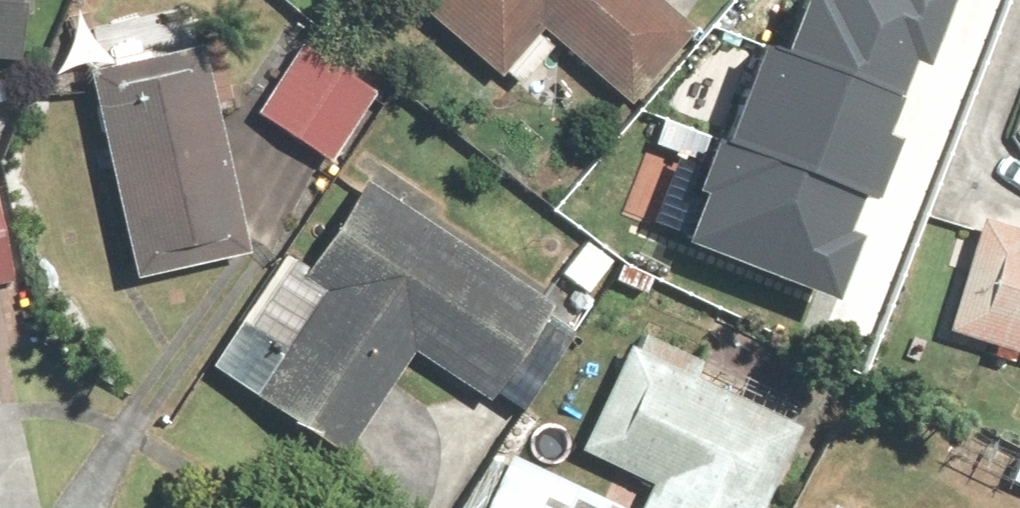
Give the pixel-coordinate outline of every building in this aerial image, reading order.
[(32,63),(37,0),(0,0),(0,60),(32,63)] [(516,85),(556,40),(633,108),(716,13),(701,0),(418,0),(516,85)] [(687,230),(815,275),(914,0),(795,0),(781,38),(758,30),(687,230)] [(307,28),(256,109),(324,153),(376,71),(307,28)] [(217,30),(95,54),(137,264),(259,240),(217,30)] [(322,285),(259,388),(361,451),(426,346),(515,400),(581,294),(370,165),(303,273),(322,285)] [(28,301),(0,180),(0,308),(28,301)] [(947,326),(1019,348),(1019,212),(985,201),(947,326)] [(811,405),(634,329),(585,442),(655,473),(644,498),(515,443),(487,507),(766,507),(811,405)]
